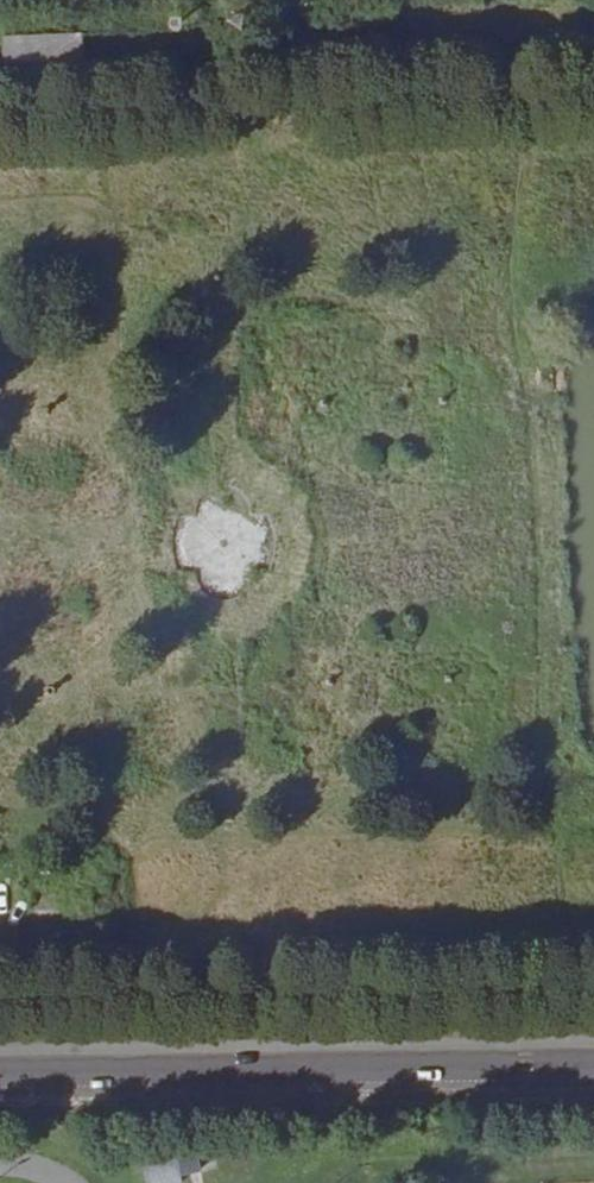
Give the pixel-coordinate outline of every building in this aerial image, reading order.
[(3,36),(4,62),(84,60),(83,34),(3,36)] [(137,1160),(142,1182),(144,1182),(176,1175),(174,1166),(204,1159),(201,1144),(170,1152),(137,1160)]
